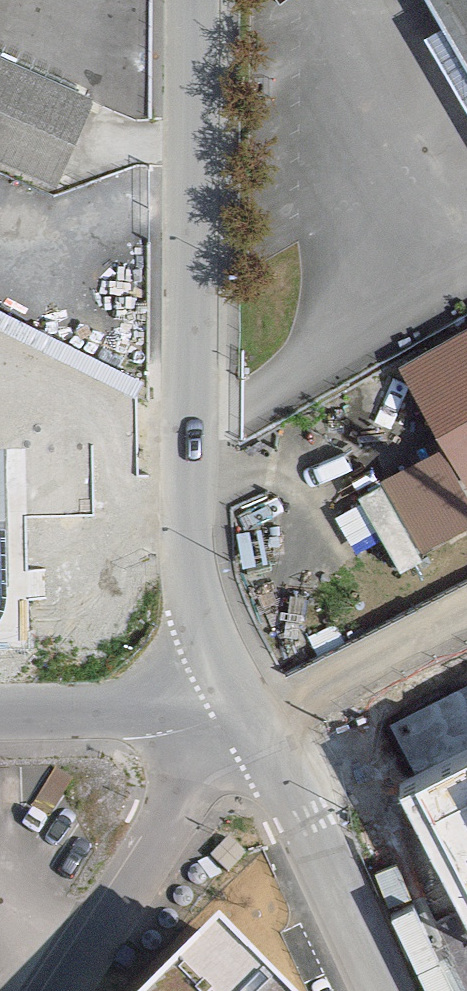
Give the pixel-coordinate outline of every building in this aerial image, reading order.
[(466,65),(466,0),(430,0),(466,65)] [(50,189),(76,135),(91,104),(0,61),(0,165),(50,189)] [(413,371),(453,440),(466,464),(466,339),(413,371)] [(464,508),(431,452),(396,474),(430,529),(464,508)] [(402,773),(466,905),(466,742),(402,773)] [(210,856),(226,871),(245,852),(229,837),(210,856)] [(124,990),(301,990),(218,904),(215,906),(124,990)]
